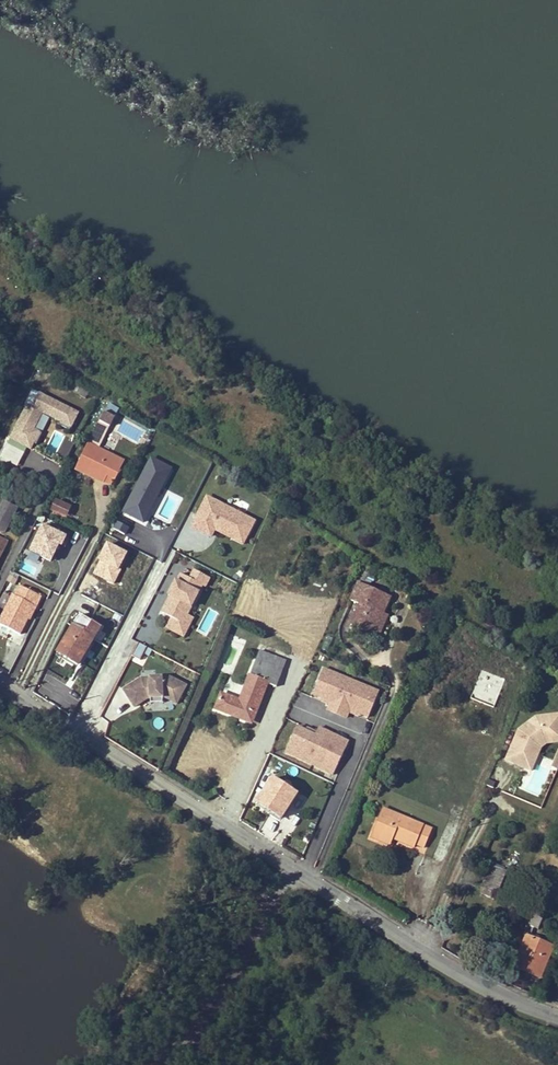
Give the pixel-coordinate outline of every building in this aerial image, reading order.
[(71,379),(66,385),(87,399),(91,393),(71,379)] [(72,427),(80,409),(32,388),(9,438),(33,448),(41,430),(35,427),(41,414),(72,427)] [(107,417),(117,422),(122,413),(112,407),(107,417)] [(107,477),(115,481),(125,463),(101,449),(112,428),(102,422),(91,443),(77,471),(92,479),(93,476),(105,482),(107,477)] [(65,437),(58,455),(67,458),(74,441),(65,437)] [(146,523),(173,465),(149,455),(123,512),(146,523)] [(103,485),(105,482),(93,476),(92,479),(103,485)] [(113,486),(115,481),(107,477),(105,482),(113,486)] [(244,544),(257,517),(205,493),(190,525),(212,535),(214,530),(244,544)] [(18,507),(4,500),(0,509),(0,528),(6,531),(18,507)] [(73,509),(60,502),(55,511),(68,518),(73,509)] [(116,520),(114,529),(127,533),(130,525),(116,520)] [(53,561),(66,532),(42,521),(28,550),(53,561)] [(8,542),(0,538),(0,559),(8,542)] [(194,616),(190,614),(209,575),(193,567),(189,575),(178,570),(159,613),(169,618),(165,627),(185,637),(194,616)] [(381,615),(384,616),(392,600),(362,585),(353,601),(362,606),(352,626),(364,632),(366,630),(375,635),(381,624),(377,622),(381,615)] [(36,607),(40,609),(45,598),(22,587),(17,598),(14,596),(0,623),(23,634),(31,618),(36,607)] [(34,620),(40,609),(36,607),(31,618),(34,620)] [(389,619),(384,616),(381,615),(377,622),(381,624),(375,635),(366,630),(364,632),(374,637),(378,639),(389,619)] [(78,663),(101,629),(83,616),(59,651),(78,663)] [(148,659),(152,647),(138,642),(133,653),(148,659)] [(262,649),(240,700),(225,694),(219,709),(237,717),(238,713),(255,720),(270,685),(276,687),(287,660),(262,649)] [(367,719),(380,688),(322,665),(310,696),(328,703),(325,709),(348,718),(350,712),(367,719)] [(173,678),(171,677),(143,679),(125,690),(135,707),(149,699),(152,699),(164,698),(167,698),(178,704),(188,686),(173,678)] [(534,770),(545,744),(557,742),(557,712),(535,714),(518,727),(506,760),(534,770)] [(157,718),(145,722),(147,730),(160,727),(157,718)] [(349,738),(318,725),(316,731),(288,719),(275,749),(334,774),(349,738)] [(297,794),(274,778),(258,800),(282,817),(297,794)] [(391,819),(393,811),(384,808),(382,815),(391,819)] [(434,828),(393,811),(391,819),(382,815),(373,837),(393,845),(395,841),(397,836),(407,840),(405,845),(417,849),(419,843),(426,846),(434,828)] [(272,837),(278,825),(270,821),(264,833),(272,837)] [(395,841),(405,845),(407,840),(397,836),(395,841)] [(492,865),(482,888),(498,895),(508,872),(492,865)] [(527,936),(515,965),(541,976),(554,945),(531,936),(535,927),(539,929),(544,915),(534,910),(524,934),(527,936)]
